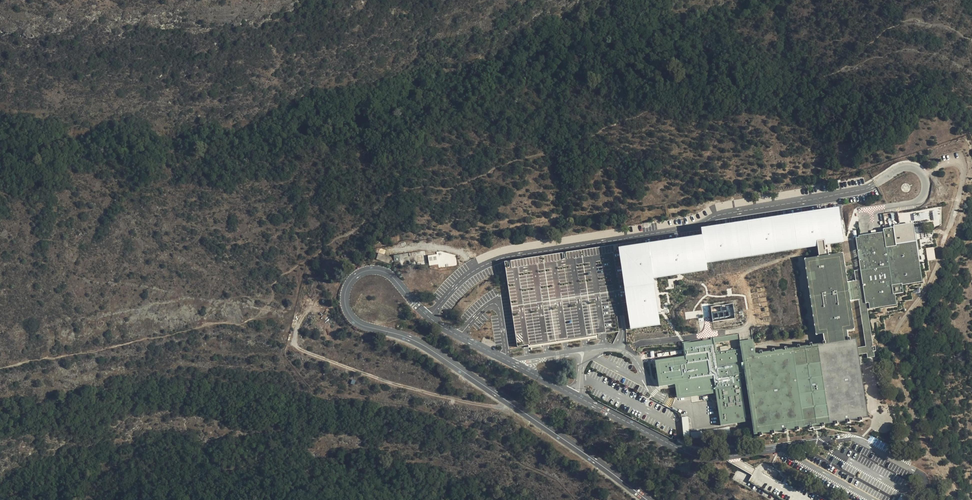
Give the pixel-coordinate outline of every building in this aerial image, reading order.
[(954,172),(946,171),(945,183),(952,184),(954,172)] [(629,330),(660,325),(658,314),(655,290),(654,280),(707,271),(705,260),(817,244),(824,243),(842,240),(837,209),(713,228),(701,230),(702,238),(647,246),(635,248),(617,251),(622,279),(623,287),(623,293),(624,298),(625,300),(625,303),(627,313),(627,317),(629,330)] [(899,223),(912,222),(912,220),(919,219),(919,212),(898,214),(899,223)] [(860,270),(865,303),(866,303),(869,302),(870,309),(896,305),(894,295),(902,293),(901,286),(921,283),(919,263),(912,223),(900,225),(892,226),(892,228),(882,230),(882,232),(858,236),(858,238),(855,238),(860,270)] [(824,243),(817,244),(819,256),(828,255),(828,253),(827,249),(825,249),(824,243)] [(622,279),(617,251),(616,246),(503,264),(504,269),(508,293),(516,347),(526,345),(546,342),(565,339),(584,336),(603,333),(621,331),(629,330),(627,317),(627,313),(625,303),(625,300),(624,298),(623,293),(623,287),(622,279)] [(925,248),(928,261),(936,259),(933,247),(925,248)] [(429,255),(431,265),(437,264),(438,268),(458,266),(457,256),(441,251),(438,251),(438,254),(429,255)] [(392,258),(378,253),(376,261),(390,265),(392,258)] [(823,333),(824,343),(848,339),(847,330),(854,329),(849,302),(849,301),(846,282),(841,253),(828,255),(819,256),(805,258),(816,335),(823,333)] [(865,346),(857,348),(858,355),(867,353),(867,358),(870,358),(874,357),(873,351),(875,351),(875,346),(873,346),(866,303),(865,303),(860,270),(857,270),(854,271),(856,280),(846,282),(849,301),(859,300),(865,346)] [(732,304),(711,307),(713,322),(735,319),(732,304)] [(395,312),(384,307),(378,320),(389,325),(395,312)] [(720,426),(751,421),(739,341),(738,335),(682,343),(682,346),(684,357),(654,361),(658,386),(674,384),(675,386),(676,398),(715,392),(720,426)] [(857,348),(856,338),(848,339),(824,343),(754,353),(752,339),(739,341),(751,421),(753,434),(816,425),(867,417),(858,355),(857,348)] [(758,465),(752,475),(739,468),(732,479),(771,499),(824,499),(783,478),(780,473),(765,464),(758,465)]
